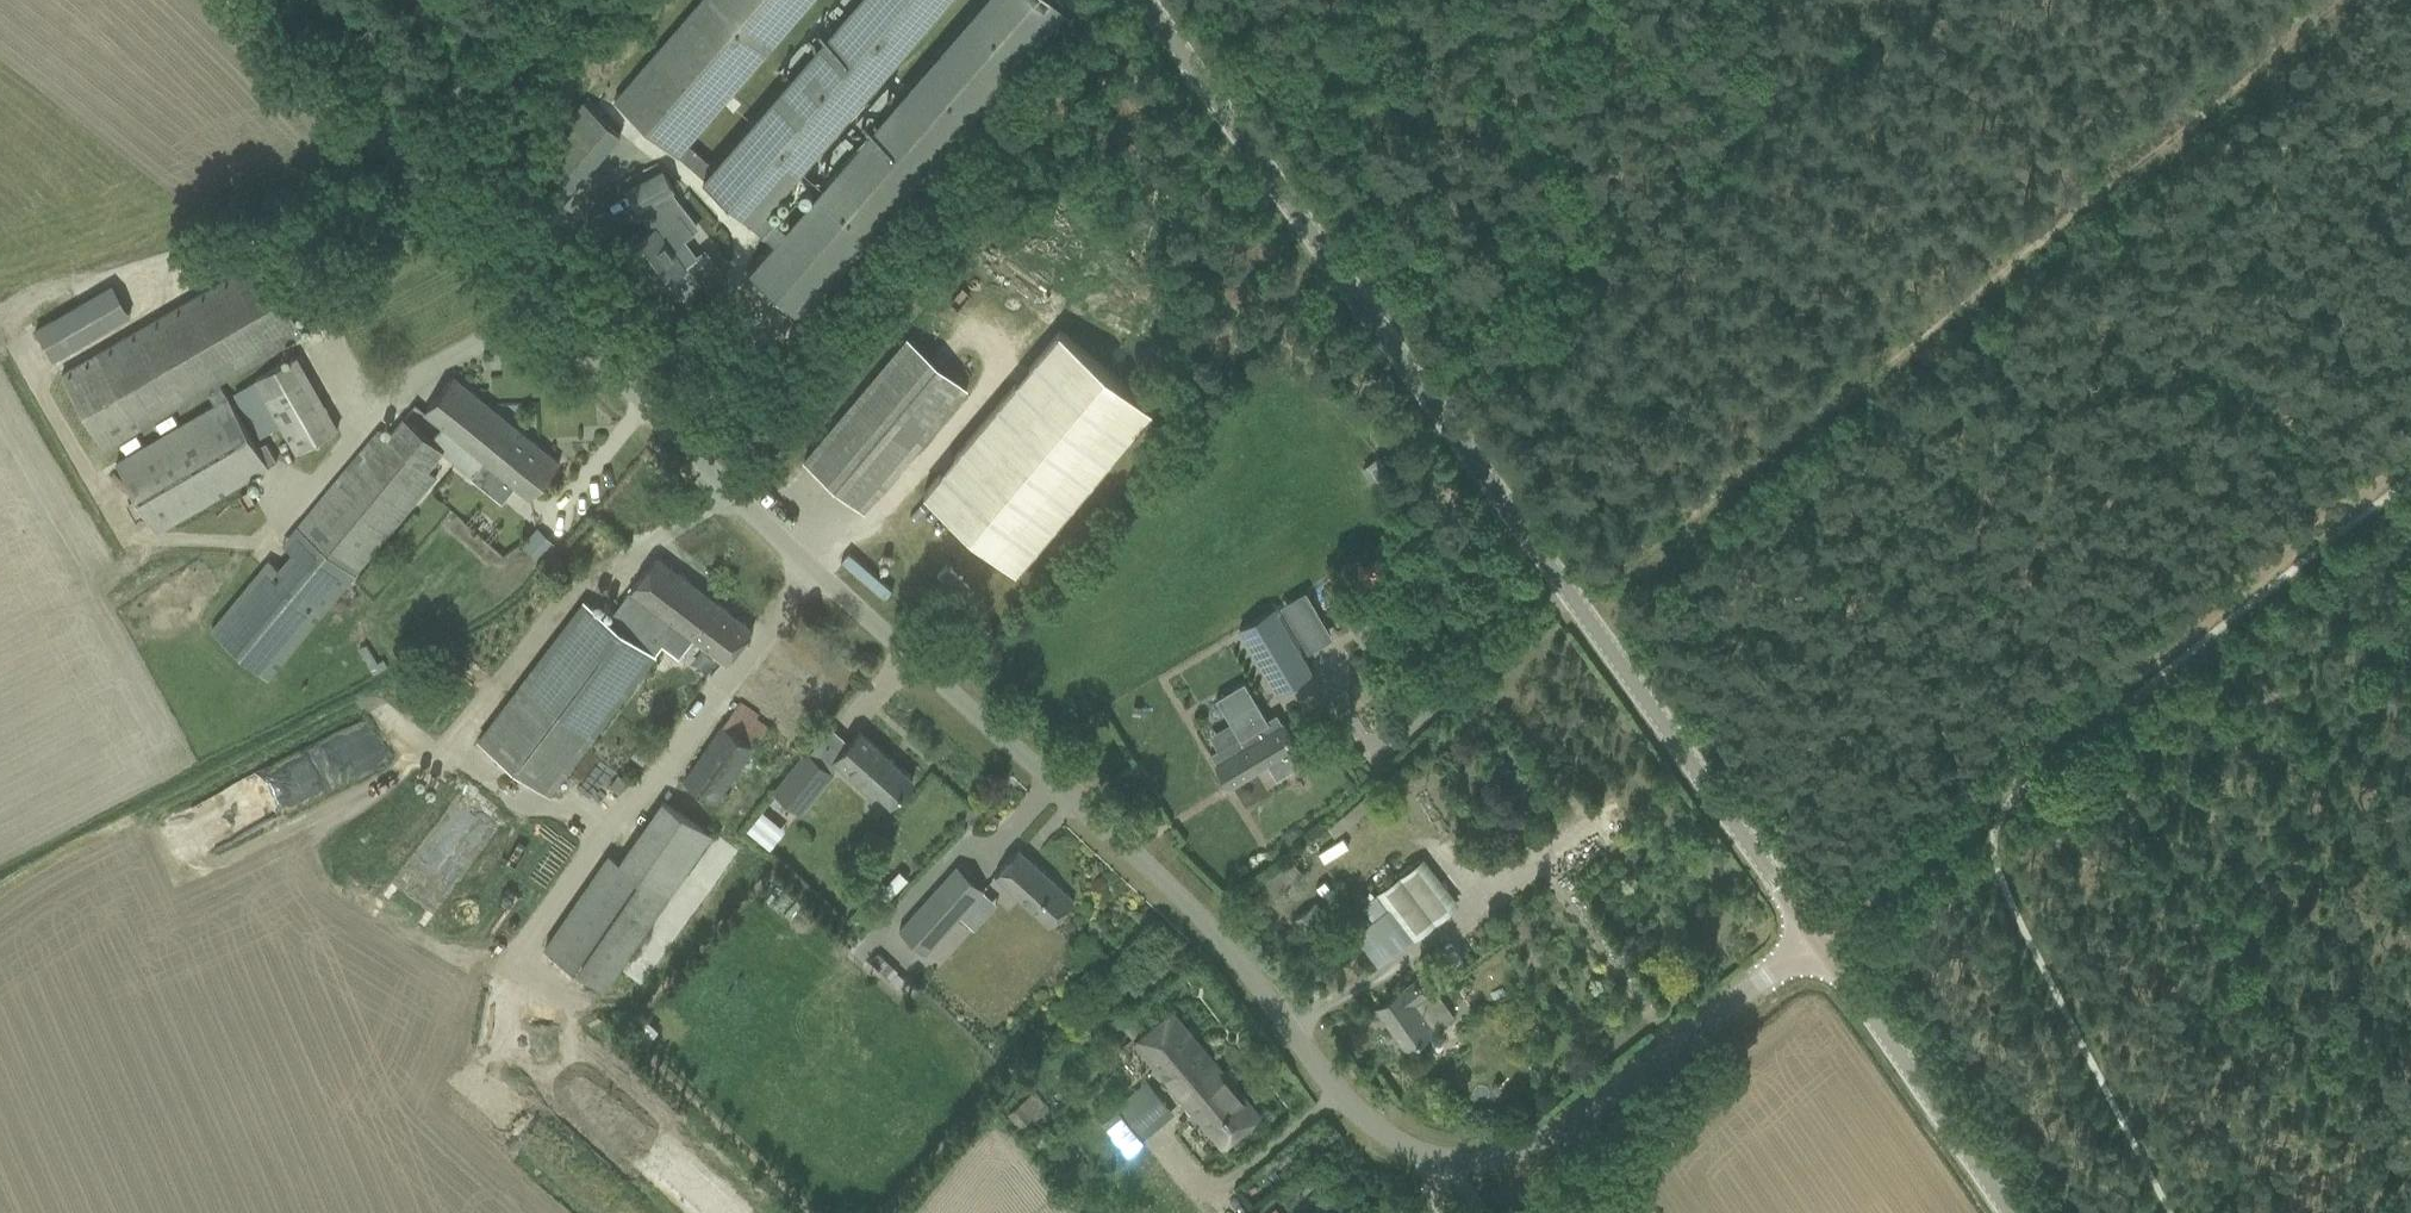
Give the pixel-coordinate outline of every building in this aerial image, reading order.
[(615,101),(777,239),(751,268),(802,310),(1067,5),(1061,0),(983,0),(788,226),(769,208),(948,0),(855,0),(713,165),(689,144),(811,0),(701,0),(615,101)] [(522,173),(558,204),(620,133),(583,102),(522,173)] [(663,167),(624,188),(636,211),(675,190),(663,167)] [(665,282),(676,296),(683,297),(703,282),(689,264),(699,257),(686,239),(695,232),(680,213),(657,231),(654,227),(640,238),(635,231),(616,245),(637,275),(643,270),(657,289),(665,282)] [(116,462),(156,531),(277,460),(266,441),(257,446),(219,381),(303,331),(261,258),(62,374),(104,447),(205,388),(215,405),(116,462)] [(37,327),(56,359),(137,313),(118,281),(37,327)] [(1153,408),(1060,330),(924,492),(1017,570),(1153,408)] [(804,460),(863,509),(967,385),(908,336),(804,460)] [(282,426),(297,452),(338,429),(295,355),(234,391),(260,438),(282,426)] [(212,629),(269,678),(355,576),(439,478),(430,470),(444,452),(450,457),(453,453),(476,472),(485,460),(531,497),(560,461),(453,375),(424,411),(442,426),(431,440),(403,417),(388,436),(380,429),(283,545),(290,551),(277,567),(269,561),(212,629)] [(477,738),(550,794),(657,656),(649,650),(655,643),(662,648),(668,640),(705,591),(657,555),(609,618),(584,599),(477,738)] [(688,634),(726,663),(753,628),(705,591),(668,640),(678,647),(688,634)] [(1351,623),(1360,639),(1397,619),(1388,603),(1351,623)] [(1239,627),(1277,692),(1313,671),(1275,606),(1239,627)] [(1245,680),(1221,694),(1244,732),(1211,752),(1230,785),(1268,763),(1275,775),(1303,759),(1295,746),(1297,745),(1277,712),(1266,719),(1264,714),(1265,713),(1257,698),(1256,699),(1245,680)] [(683,779),(717,802),(755,747),(768,727),(757,718),(759,716),(741,701),(722,725),(720,724),(683,779)] [(875,788),(891,803),(897,796),(913,778),(861,731),(845,749),(834,761),(869,795),(875,788)] [(773,791),(801,814),(834,773),(806,750),(773,791)] [(497,815),(463,796),(434,845),(446,852),(443,857),(465,870),(497,815)] [(544,946),(606,989),(713,834),(663,799),(621,861),(609,852),(544,946)] [(220,823),(270,824),(270,801),(202,800),(202,812),(220,812),(220,823)] [(747,827),(771,848),(788,827),(764,807),(747,827)] [(674,940),(737,849),(717,835),(702,857),(703,858),(655,927),(674,940)] [(995,875),(1050,924),(1074,898),(1019,848),(995,875)] [(1276,893),(1305,870),(1293,855),(1264,878),(1276,893)] [(1376,893),(1412,940),(1458,905),(1423,858),(1376,893)] [(900,930),(926,954),(984,889),(958,866),(900,930)] [(1296,916),(1330,963),(1349,949),(1361,941),(1355,931),(1345,937),(1337,925),(1351,916),(1339,897),(1323,907),(1318,901),(1296,916)] [(870,962),(901,988),(907,981),(897,971),(899,969),(878,952),(870,962)] [(1455,1014),(1426,973),(1377,1007),(1406,1048),(1455,1014)] [(1132,1041),(1219,1148),(1241,1130),(1259,1114),(1171,1009),(1153,1025),(1132,1041)] [(1105,1124),(1128,1152),(1176,1113),(1148,1080),(1116,1106),(1121,1111),(1105,1124)]
